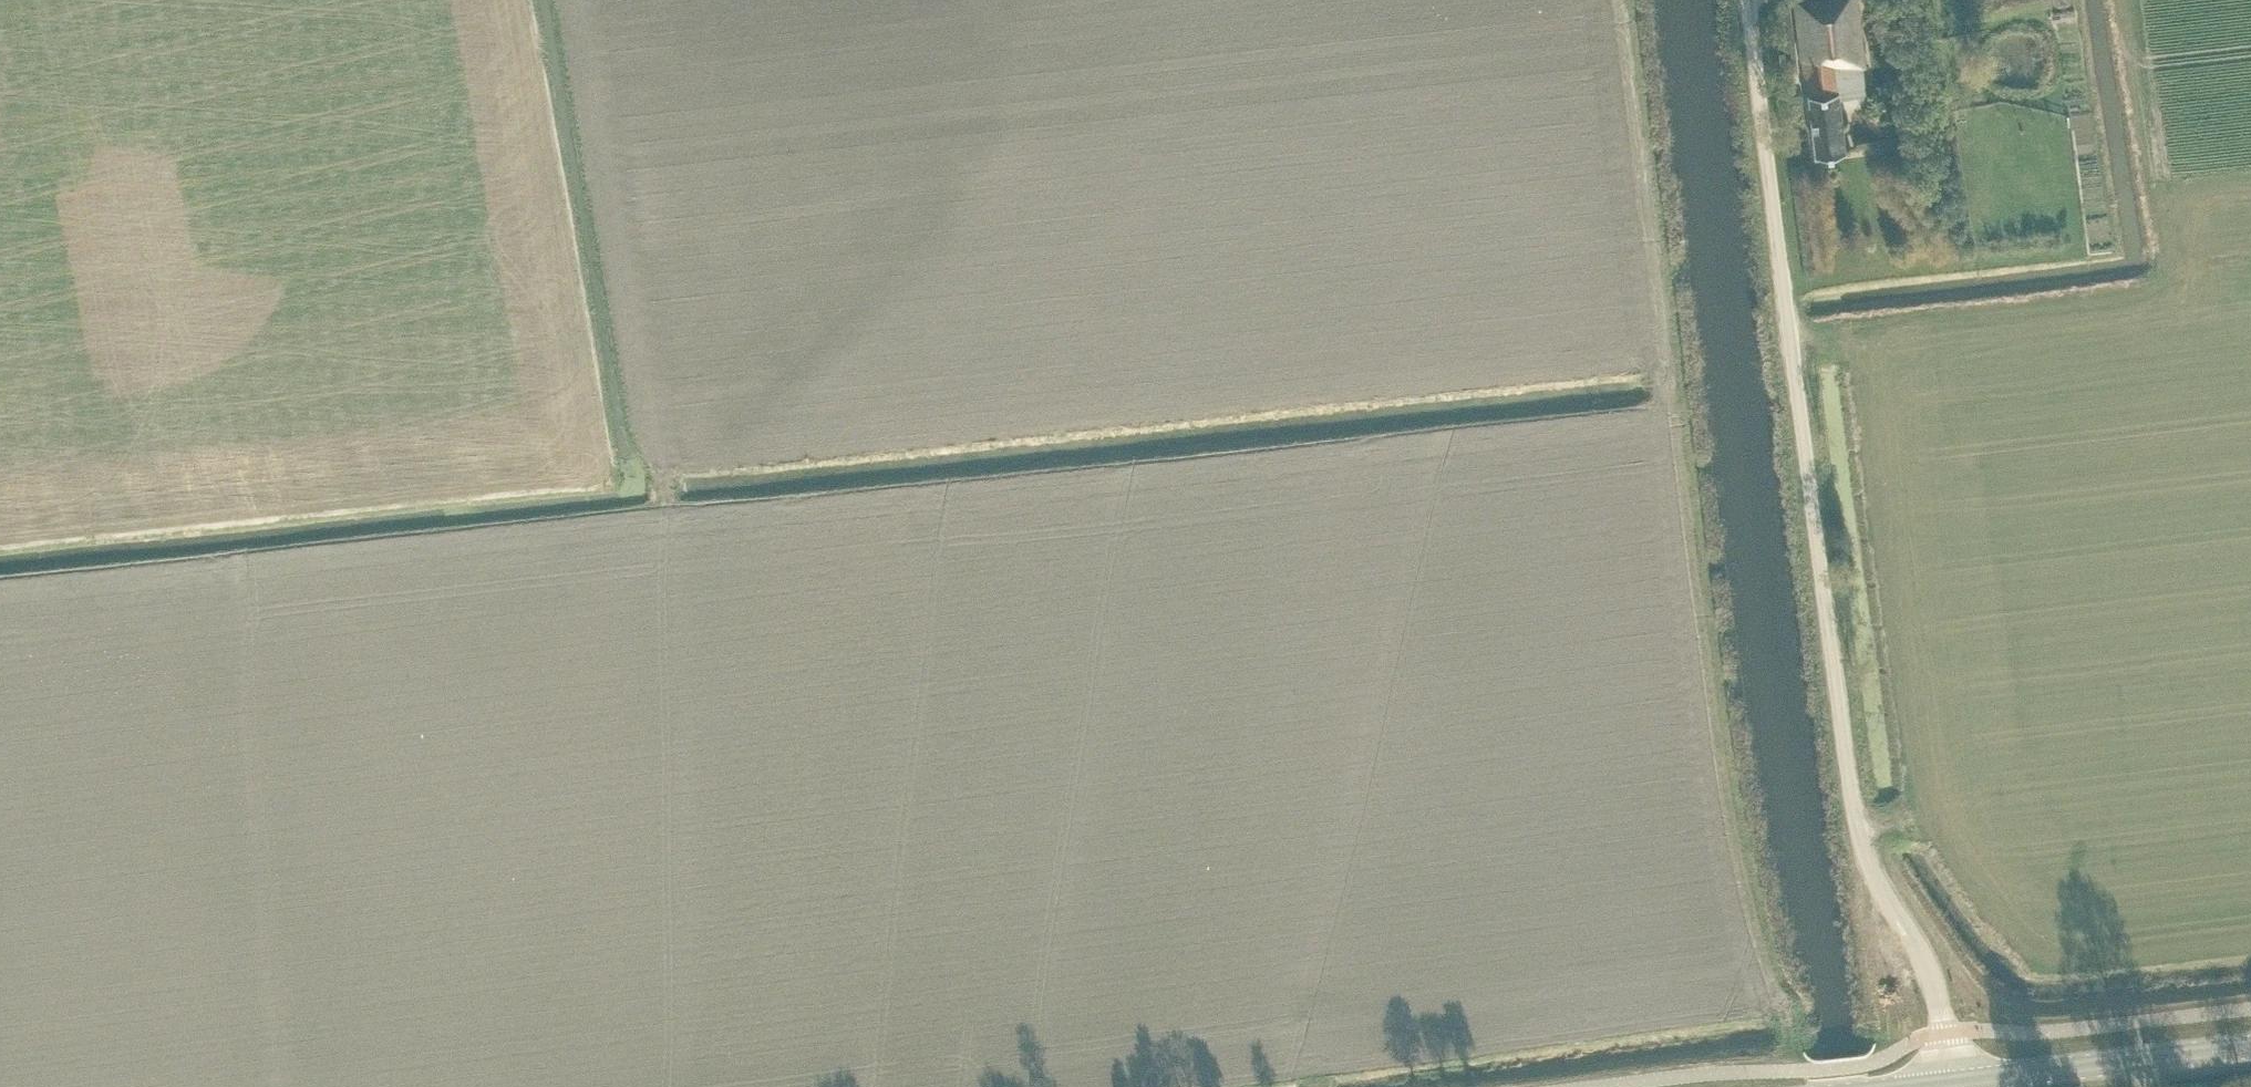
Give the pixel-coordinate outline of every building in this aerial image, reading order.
[(1865,61),(1858,0),(1795,0),(1803,67),(1806,68),(1816,150),(1846,147),(1835,65),(1865,61)]
